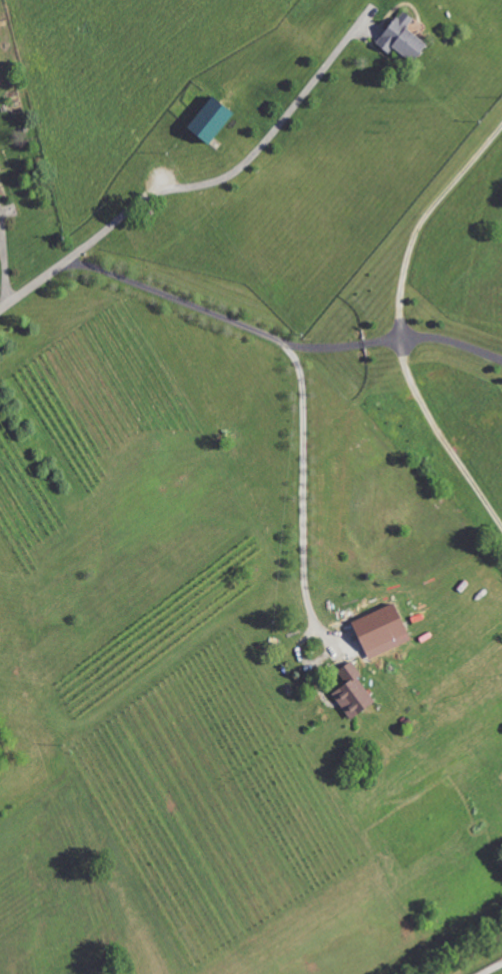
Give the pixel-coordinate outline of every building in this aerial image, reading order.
[(398,48),(422,65),(435,46),(410,28),(417,19),(405,10),(381,45),(394,54),(398,48)] [(218,143),(242,111),(220,94),(196,127),(218,143)] [(355,722),(380,705),(363,677),(366,675),(357,662),(344,671),(352,684),(337,694),(355,722)]
